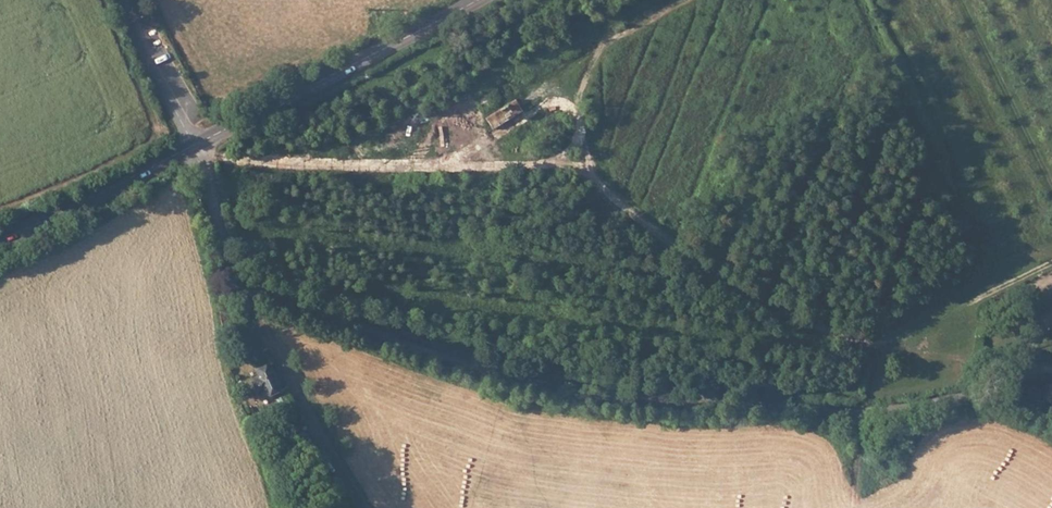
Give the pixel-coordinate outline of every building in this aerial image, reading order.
[(1042,287),(1051,282),(1048,272),(1037,277),(1040,285),(1042,287)] [(1040,285),(1037,277),(1021,285),(1024,292),(1040,285)] [(1015,307),(1010,298),(1001,302),(1005,311),(1015,307)] [(254,382),(259,397),(263,394),(266,399),(281,393),(272,369),(257,375),(259,381),(254,382)]
